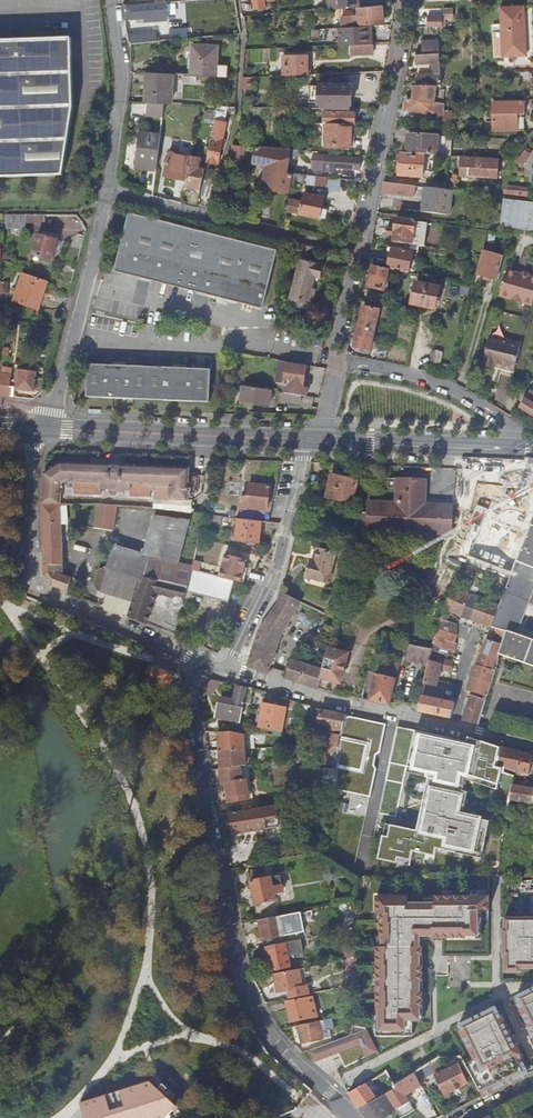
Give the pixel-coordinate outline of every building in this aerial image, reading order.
[(256,10),(267,8),(266,0),(255,0),(256,10)] [(364,8),(364,0),(338,0),(339,10),(359,8),(361,8),(364,8)] [(158,17),(157,4),(130,6),(128,6),(125,7),(127,19),(158,17)] [(361,8),(359,8),(360,16),(343,17),(344,25),(360,23),(360,25),(377,23),(376,20),(385,19),(384,6),(364,8),(361,8)] [(448,25),(448,18),(456,18),(455,6),(427,7),(428,25),(448,25)] [(497,57),(528,56),(525,7),(502,8),(503,25),(495,26),(497,57)] [(370,45),(369,27),(344,29),(345,46),(370,45)] [(131,44),(163,42),(162,38),(159,38),(159,32),(150,33),(150,34),(135,35),(135,36),(130,37),(131,44)] [(0,42),(0,178),(65,175),(75,108),(72,38),(0,42)] [(426,55),(441,54),(440,41),(425,42),(426,55)] [(360,46),(361,55),(381,54),(381,45),(360,46)] [(192,76),(228,77),(228,67),(218,66),(219,47),(193,46),(192,76)] [(285,77),(308,75),(307,54),(284,56),(285,77)] [(441,54),(426,55),(416,55),(417,65),(435,64),(435,76),(420,76),(419,87),(437,88),(442,88),(442,81),(443,81),(441,54)] [(171,75),(148,74),(147,102),(170,103),(171,75)] [(351,109),(352,109),(352,104),(354,104),(354,84),(320,85),(320,105),(337,105),(337,109),(351,109)] [(419,87),(416,87),(414,102),(408,101),(407,111),(440,115),(439,122),(452,124),(453,116),(444,115),(445,105),(435,104),(437,88),(419,87)] [(494,101),(491,101),(491,105),(494,105),(494,132),(525,132),(525,104),(494,104),(494,101)] [(237,108),(219,107),(216,120),(228,123),(228,121),(235,122),(237,117),(237,108)] [(291,109),(280,109),(280,117),(291,117),(291,109)] [(356,112),(351,112),(326,112),(326,124),(327,124),(327,147),(353,147),(353,123),(357,123),(357,112),(356,112)] [(210,155),(221,157),(223,148),(225,149),(225,147),(226,147),(227,140),(224,139),(228,123),(216,120),(210,155)] [(139,167),(159,169),(163,135),(144,132),(139,167)] [(409,136),(408,154),(425,155),(437,156),(438,156),(440,138),(409,136)] [(245,146),(234,145),(230,158),(239,161),(245,155),(245,146)] [(291,173),(293,157),(294,150),(257,147),(255,163),(263,163),(262,167),(265,169),(267,170),(264,187),(291,192),(295,173),(291,173)] [(527,150),(519,162),(524,165),(531,155),(528,154),(530,152),(527,150)] [(177,153),(172,176),(188,179),(193,156),(177,153)] [(335,166),(362,168),(362,159),(327,156),(327,155),(315,154),(314,169),(335,170),(335,166)] [(424,172),(425,155),(408,154),(402,154),(401,177),(424,178),(424,172)] [(219,163),(221,157),(210,155),(209,161),(219,163)] [(425,155),(424,172),(436,173),(437,156),(425,155)] [(202,158),(194,156),(187,190),(202,193),(207,168),(200,167),(202,158)] [(500,161),(464,158),(462,177),(464,177),(497,179),(499,180),(500,161)] [(308,183),(328,186),(329,177),(296,173),(294,181),(306,183),(307,178),(309,179),(308,183)] [(329,177),(328,186),(327,191),(348,194),(350,180),(329,177)] [(414,197),(415,187),(385,183),(381,183),(379,183),(377,192),(414,197)] [(506,187),(505,195),(528,196),(529,189),(506,187)] [(452,191),(424,188),(423,197),(426,198),(424,212),(450,215),(452,191)] [(291,200),(289,211),(326,219),(328,210),(323,209),(326,197),(307,193),(304,203),(291,200)] [(133,212),(118,270),(267,307),(281,249),(133,212)] [(27,214),(7,214),(7,230),(27,230),(27,214)] [(395,242),(426,247),(429,223),(398,219),(397,230),(389,229),(388,236),(396,237),(395,242)] [(34,256),(52,261),(58,241),(40,236),(34,256)] [(394,249),(390,268),(410,272),(414,253),(394,249)] [(478,276),(498,281),(504,258),(485,253),(478,276)] [(304,259),(293,296),(315,302),(318,289),(314,288),(318,275),(323,277),(326,265),(304,259)] [(390,269),(374,266),(369,288),(385,291),(390,269)] [(525,304),(532,307),(532,279),(530,275),(526,274),(523,276),(509,272),(501,297),(513,300),(513,298),(525,301),(525,304)] [(49,283),(24,275),(16,302),(42,309),(49,283)] [(418,284),(413,305),(436,310),(441,289),(418,284)] [(360,328),(377,331),(378,326),(380,326),(381,319),(380,319),(381,311),(365,308),(360,328)] [(383,321),(393,322),(394,313),(384,312),(383,321)] [(377,331),(360,328),(356,348),(372,352),(374,345),(375,346),(377,339),(375,339),(377,331)] [(501,372),(515,375),(522,345),(490,337),(484,365),(496,368),(497,364),(503,365),(502,369),(501,372)] [(286,393),(289,394),(304,396),(308,397),(310,388),(306,388),(309,366),(281,362),(279,374),(288,376),(286,385),(288,385),(286,393)] [(91,364),(89,397),(212,402),(213,369),(91,364)] [(18,388),(18,389),(35,392),(38,375),(41,376),(41,372),(38,371),(38,372),(21,369),(19,380),(20,380),(18,388)] [(277,384),(286,385),(288,376),(279,374),(277,384)] [(13,396),(15,387),(0,385),(0,394),(13,396)] [(273,391),(245,387),(242,404),(254,406),(255,404),(270,406),(273,391)] [(531,392),(521,408),(532,416),(532,393),(531,392)] [(304,396),(289,394),(288,401),(303,403),(304,396)] [(62,505),(63,505),(64,486),(68,484),(102,485),(102,492),(111,492),(111,494),(113,497),(119,497),(121,495),(121,492),(132,493),(133,486),(156,487),(156,501),(190,502),(190,495),(199,495),(200,477),(191,477),(191,470),(150,468),(147,471),(142,471),(138,467),(123,467),(120,470),(114,470),(111,466),(97,466),(94,469),(88,469),(84,465),(62,464),(46,475),(44,506),(62,505)] [(334,475),(328,498),(354,504),(359,482),(334,475)] [(373,538),(373,532),(453,535),(454,507),(427,506),(428,481),(390,480),(389,489),(399,490),(398,504),(371,503),(370,514),(359,514),(357,548),(369,549),(369,538),(373,538)] [(242,508),(269,511),(272,487),(251,484),(250,494),(247,494),(246,497),(244,497),(242,508)] [(464,526),(482,534),(493,506),(475,499),(464,526)] [(497,499),(496,506),(509,508),(509,501),(497,499)] [(64,567),(62,505),(44,506),(45,573),(53,585),(69,592),(71,578),(66,577),(67,572),(58,571),(58,566),(64,567)] [(118,506),(99,505),(95,529),(114,532),(118,506)] [(143,578),(145,579),(165,585),(165,583),(189,588),(194,571),(195,566),(180,563),(189,520),(154,516),(143,554),(115,546),(109,570),(101,568),(96,584),(99,591),(133,601),(140,579),(142,580),(143,578)] [(230,518),(214,516),(213,526),(229,528),(230,518)] [(264,522),(241,519),(239,541),(262,543),(264,522)] [(532,526),(511,581),(510,585),(501,607),(493,629),(497,630),(507,633),(505,640),(504,645),(500,655),(532,667),(532,640),(518,635),(532,596),(532,526)] [(452,557),(470,564),(481,536),(463,529),(452,557)] [(3,544),(12,545),(12,537),(4,536),(3,544)] [(308,578),(329,584),(337,555),(320,550),(316,562),(312,561),(308,578)] [(236,581),(242,583),(248,560),(227,555),(221,578),(236,581)] [(230,603),(236,581),(221,578),(195,571),(189,592),(230,603)] [(478,579),(474,590),(478,591),(482,581),(478,579)] [(489,579),(485,589),(493,592),(497,582),(489,579)] [(451,613),(463,617),(471,597),(453,590),(445,610),(451,613)] [(250,667),(269,673),(270,671),(271,671),(272,669),(271,669),(282,640),(302,604),(282,595),(279,606),(261,632),(250,667)] [(463,617),(473,620),(481,599),(472,596),(471,597),(463,617)] [(478,623),(493,629),(501,607),(481,599),(473,620),(478,623)] [(442,620),(448,622),(450,616),(444,614),(442,620)] [(439,630),(457,636),(457,625),(448,622),(442,620),(439,630)] [(436,637),(455,643),(457,636),(439,630),(436,637)] [(495,636),(505,640),(507,633),(497,630),(495,636)] [(457,644),(455,643),(436,637),(435,641),(434,646),(449,650),(456,652),(457,644)] [(500,658),(500,655),(504,645),(488,640),(482,653),(500,658)] [(431,657),(433,651),(433,650),(416,647),(417,643),(411,642),(408,662),(430,666),(431,661),(431,657)] [(448,656),(449,650),(434,646),(433,650),(433,651),(444,654),(448,656)] [(324,671),(322,679),(341,684),(349,653),(330,649),(324,671)] [(477,665),(497,671),(499,662),(500,658),(482,653),(477,665)] [(320,690),(322,679),(324,671),(293,660),(287,679),(320,690)] [(400,665),(380,660),(377,674),(370,672),(368,680),(375,681),(371,701),(391,706),(400,665)] [(447,661),(443,660),(442,664),(431,661),(430,666),(427,681),(426,684),(426,685),(435,687),(444,689),(449,690),(450,685),(439,683),(441,670),(452,672),(454,663),(447,661)] [(486,686),(492,688),(497,671),(477,665),(471,677),(487,682),(486,686)] [(157,670),(156,671),(150,668),(146,678),(152,681),(152,682),(153,682),(151,685),(155,687),(156,683),(163,686),(164,685),(170,688),(174,678),(168,675),(157,670)] [(489,697),(492,688),(486,686),(487,682),(471,677),(471,679),(468,691),(473,693),(489,697)] [(434,693),(435,687),(426,685),(422,704),(420,711),(420,712),(453,719),(456,703),(442,701),(436,699),(437,693),(434,693)] [(245,702),(251,704),(254,687),(248,686),(248,689),(238,687),(236,700),(222,698),(218,717),(241,722),(245,702)] [(436,699),(442,701),(444,689),(435,687),(434,693),(437,693),(436,699)] [(472,695),(471,700),(469,705),(468,707),(465,720),(481,724),(488,700),(472,695)] [(415,710),(420,711),(422,704),(411,702),(410,705),(413,706),(415,708),(415,710)] [(260,727),(284,731),(289,709),(265,704),(263,713),(260,712),(258,722),(261,723),(260,727)] [(299,756),(299,757),(294,785),(294,786),(337,790),(339,755),(342,740),(343,728),(346,716),(323,710),(320,724),(335,728),(333,747),(326,746),(324,768),(303,767),(305,758),(299,756)] [(387,724),(346,716),(343,728),(342,740),(339,755),(337,790),(373,798),(378,770),(376,766),(378,756),(382,753),(387,724)] [(470,737),(469,742),(415,731),(408,766),(432,771),(428,788),(434,789),(430,806),(425,805),(419,830),(393,824),(391,837),(385,835),(380,859),(399,863),(400,857),(413,860),(415,851),(437,856),(439,848),(458,852),(459,847),(485,853),(492,822),(460,815),(466,786),(460,785),(462,772),(501,785),(504,769),(504,768),(498,765),(502,747),(470,737)] [(220,751),(234,750),(231,732),(217,732),(217,733),(220,751)] [(250,736),(240,736),(241,745),(251,744),(250,736)] [(504,768),(504,769),(530,775),(532,758),(532,756),(502,747),(498,765),(504,768)] [(241,766),(247,765),(245,749),(234,750),(220,751),(222,769),(241,766)] [(248,779),(251,798),(255,797),(249,765),(247,765),(241,766),(244,780),(248,779)] [(244,780),(241,766),(222,769),(224,784),(228,784),(231,802),(251,798),(248,779),(244,780)] [(524,787),(524,784),(522,784),(521,787),(514,785),(506,830),(518,832),(521,811),(528,812),(529,804),(532,804),(532,789),(524,787)] [(286,795),(293,794),(294,786),(294,785),(285,787),(286,795)] [(292,803),(293,794),(286,795),(283,795),(285,804),(290,803),(292,803)] [(236,824),(238,834),(279,826),(281,820),(279,805),(230,813),(233,825),(236,824)] [(269,878),(267,868),(250,872),(257,905),(278,901),(273,877),(269,878)] [(489,913),(489,898),(377,899),(379,1035),(405,1034),(405,1024),(421,1024),(421,941),(479,940),(479,913),(489,913)] [(280,916),(259,921),(263,941),(284,936),(280,916)] [(504,919),(503,976),(522,976),(522,971),(532,971),(532,920),(504,919)] [(268,952),(270,959),(273,971),(291,967),(289,959),(304,956),(301,941),(267,948),(268,952)] [(305,987),(301,969),(276,974),(279,993),(294,990),(296,998),(311,995),(309,986),(305,987)] [(515,998),(532,1033),(532,989),(515,998)] [(308,997),(287,1002),(292,1022),(313,1017),(308,997)] [(497,1006),(456,1026),(474,1061),(466,1065),(483,1099),(531,1075),(527,1067),(516,1045),(512,1037),(497,1006)] [(325,1020),(299,1025),(303,1043),(332,1037),(331,1030),(327,1030),(325,1020)] [(367,1030),(307,1051),(313,1063),(338,1054),(345,1068),(377,1053),(367,1030)] [(437,1060),(430,1064),(446,1095),(469,1084),(459,1064),(443,1072),(437,1060)] [(179,1109),(150,1083),(80,1104),(84,1117),(170,1117),(179,1109)] [(350,1093),(360,1109),(383,1096),(381,1093),(378,1095),(377,1094),(375,1095),(367,1083),(350,1093)] [(366,1117),(384,1117),(408,1103),(398,1088),(383,1096),(360,1109),(366,1117)]
